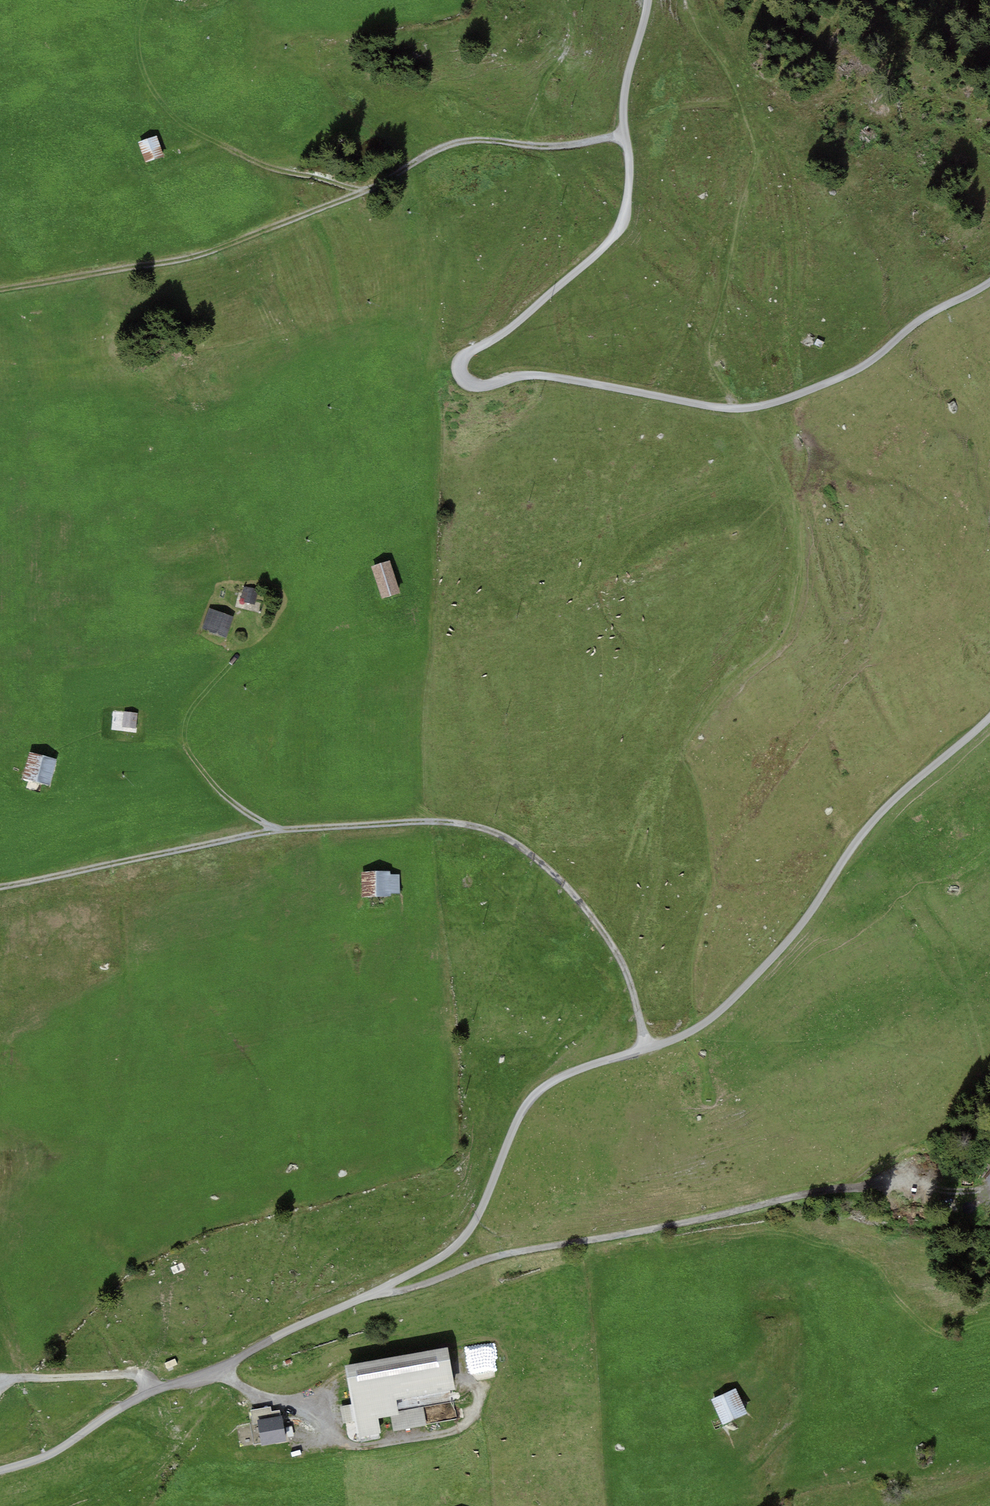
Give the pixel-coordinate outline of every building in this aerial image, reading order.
[(158,140),(140,146),(147,166),(165,160),(158,140)] [(818,340),(816,345),(823,350),(826,345),(818,340)] [(393,565),(376,570),(386,602),(403,596),(393,565)] [(259,591),(249,588),(245,602),(256,604),(259,591)] [(234,622),(212,614),(206,632),(228,639),(234,622)] [(138,719),(127,718),(127,728),(137,729),(138,719)] [(61,761),(33,754),(26,780),(54,787),(61,761)] [(401,872),(365,874),(367,899),(403,897),(401,872)] [(451,1348),(348,1367),(362,1441),(385,1437),(382,1420),(400,1416),(397,1401),(459,1390),(451,1348)] [(740,1390),(717,1400),(728,1426),(751,1415),(740,1390)] [(290,1421),(263,1426),(267,1448),(294,1443),(290,1421)]
